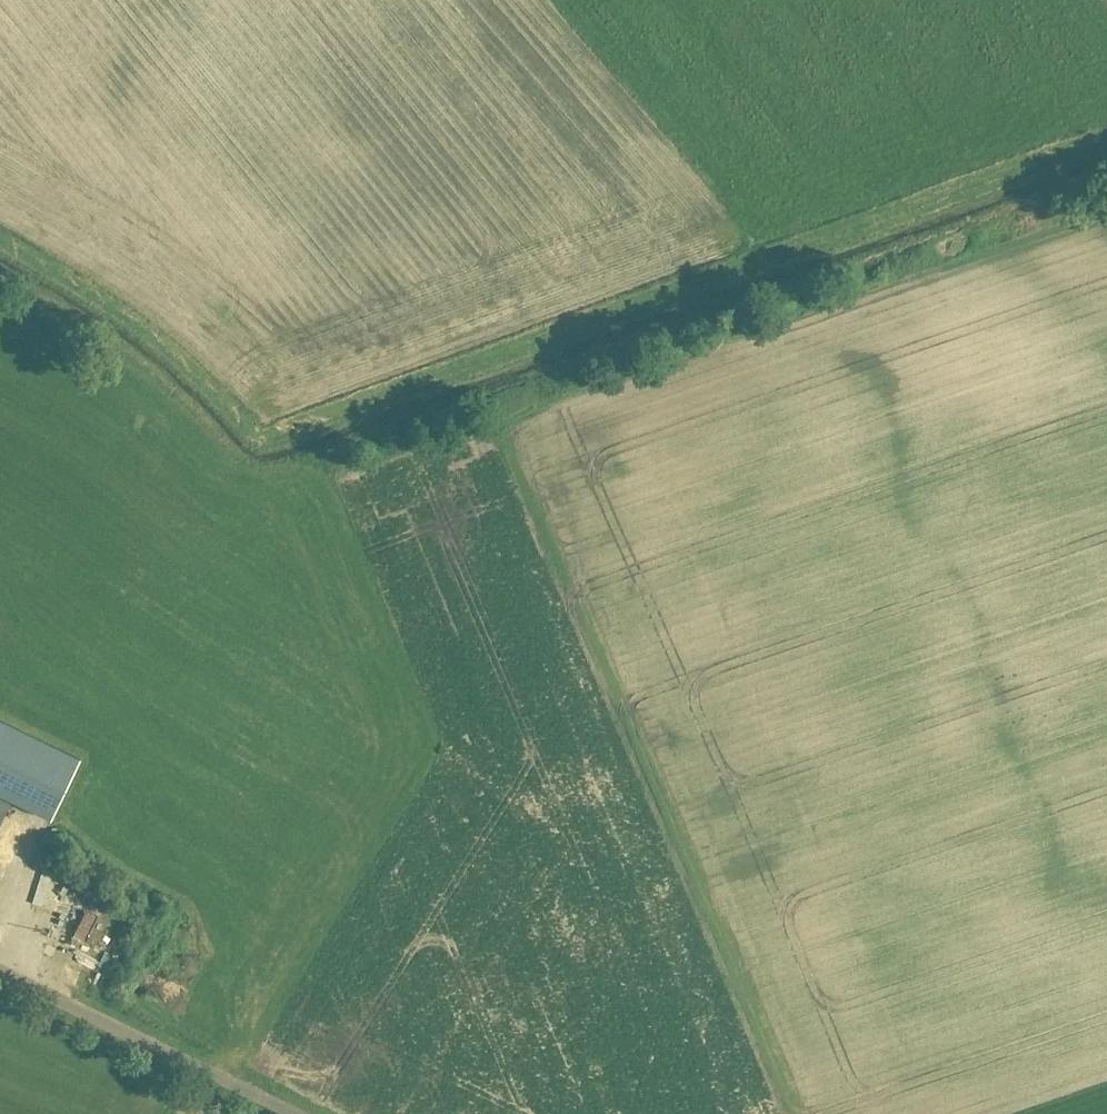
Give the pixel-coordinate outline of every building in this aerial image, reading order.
[(54,817),(83,755),(0,714),(0,791),(54,817)] [(11,802),(0,797),(0,824),(11,802)] [(61,891),(79,897),(83,884),(65,878),(61,891)] [(79,922),(116,944),(130,921),(92,899),(79,922)]
